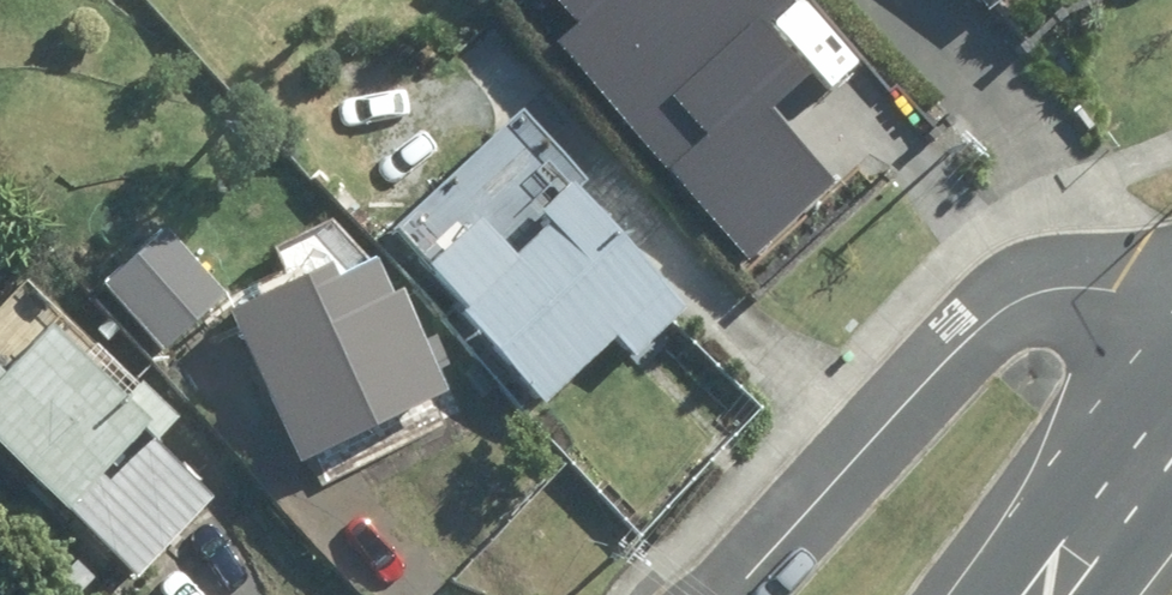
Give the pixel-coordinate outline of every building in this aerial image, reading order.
[(747,257),(835,180),(773,109),(817,71),(775,22),(801,0),(554,0),(576,26),(558,42),(747,257)] [(988,10),(1001,0),(981,0),(988,10)] [(566,203),(537,232),(547,243),(512,278),(472,238),(427,282),(465,322),(459,327),(545,415),(612,351),(632,371),(683,322),(566,203)] [(105,294),(167,359),(225,305),(163,240),(105,294)] [(326,282),(227,330),(299,477),(447,405),(436,382),(447,376),(432,346),(420,351),(398,305),(387,311),(370,279),(334,296),(326,282)] [(160,451),(173,439),(94,365),(78,382),(44,350),(0,396),(0,472),(62,533),(71,524),(136,584),(213,504),(160,451)]
